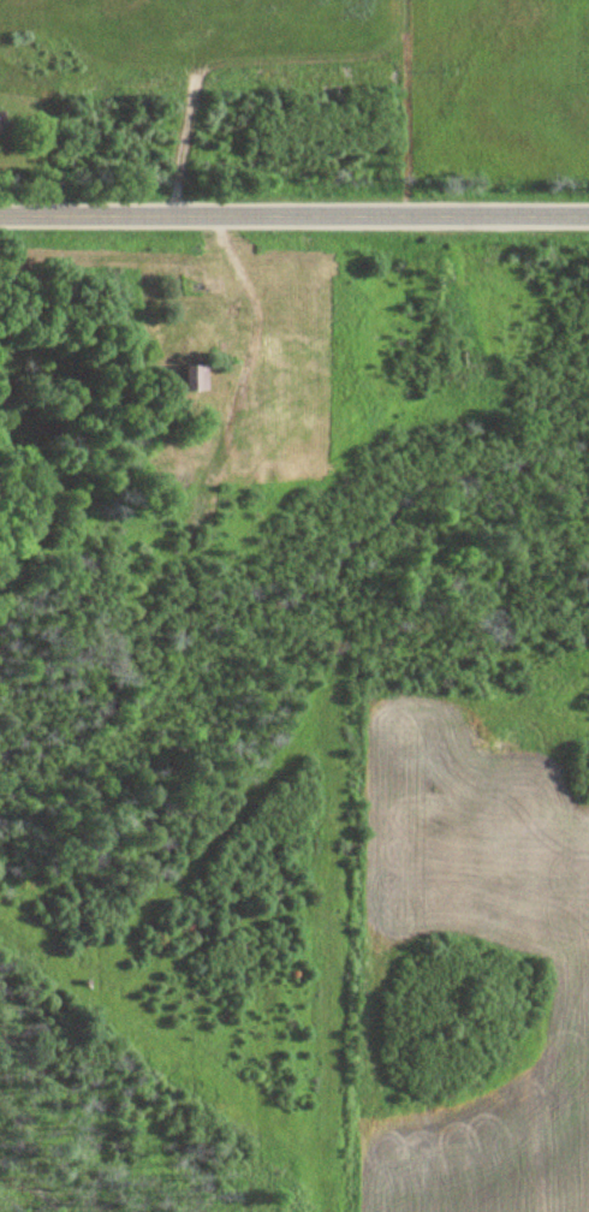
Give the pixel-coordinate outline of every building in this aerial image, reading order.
[(178,366),(178,391),(203,391),(203,366),(178,366)]
